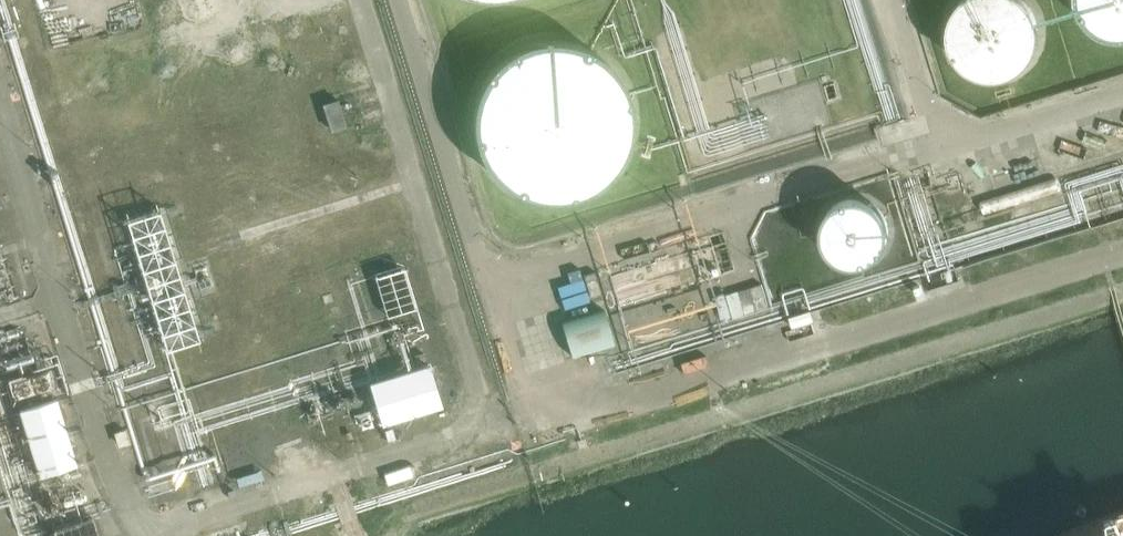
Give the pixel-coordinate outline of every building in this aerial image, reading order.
[(1039,30),(1038,21),(1035,12),(1031,4),(1028,0),(956,0),(955,1),(950,8),(947,17),(945,25),(945,34),(947,43),(950,51),(955,59),(961,65),(968,70),(977,74),(985,76),(994,77),(1003,75),(1012,72),(1019,68),(1026,62),(1031,55),(1036,47),(1038,38),(1039,30)] [(1076,6),(1079,15),(1084,22),(1090,29),(1097,34),(1105,37),(1114,40),(1122,40),(1122,0),(1074,0),(1076,6)] [(633,134),(634,121),(633,109),(631,97),(626,85),(620,74),(612,64),(603,56),(593,49),(581,44),(570,40),(557,38),(545,38),(532,40),(520,44),(509,49),(499,56),(490,64),(482,74),(476,85),(471,96),(468,109),(467,121),(468,133),(471,146),(476,157),(482,168),(490,178),(499,186),(509,193),(520,199),(532,202),(545,204),(557,204),(569,202),(581,199),(593,193),(603,186),(612,178),(620,168),(626,157),(631,146),(633,134)] [(345,127),(337,99),(322,104),(330,131),(345,127)] [(885,239),(886,233),(885,227),(884,221),(881,216),(877,212),(873,208),(868,205),(862,203),(857,202),(851,202),(845,204),(840,206),(835,210),(831,214),(828,219),(825,224),(824,230),(824,236),(826,241),(828,247),(831,252),(835,256),(840,259),(845,262),(851,263),(857,263),(862,263),(868,261),(873,258),(877,254),(881,249),(884,244),(885,239)] [(194,292),(190,293),(166,206),(118,219),(129,257),(139,254),(152,301),(168,296),(180,340),(206,333),(194,292)] [(590,297),(601,293),(594,271),(583,275),(590,297)] [(403,276),(368,288),(383,328),(417,315),(403,276)] [(762,284),(727,295),(734,317),(769,306),(762,284)] [(571,352),(612,340),(602,307),(561,318),(571,352)] [(382,425),(441,407),(428,365),(369,384),(382,425)] [(77,464),(56,398),(19,410),(39,476),(77,464)] [(394,439),(391,428),(384,430),(387,441),(394,439)] [(124,430),(113,433),(117,447),(128,443),(124,430)] [(412,466),(384,474),(387,486),(415,477),(412,466)] [(263,469),(238,477),(241,487),(266,478),(263,469)]
